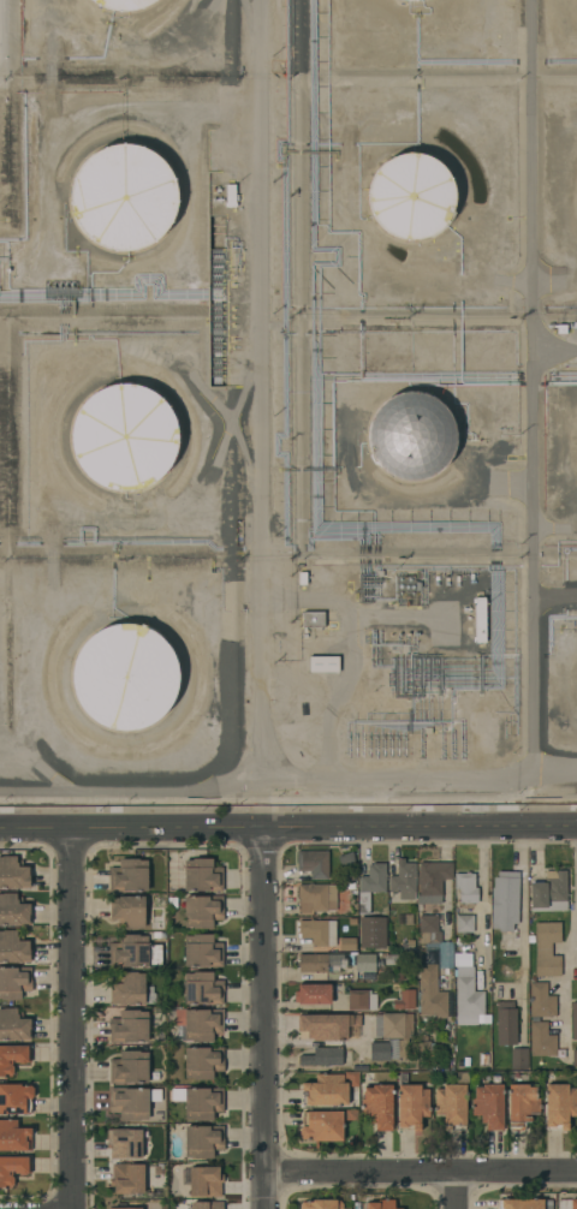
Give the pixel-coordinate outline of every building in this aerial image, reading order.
[(99,5),(91,0),(157,0),(148,6),(144,7),(136,10),(127,11),(119,12),(115,11),(112,11),(106,8),(99,5)] [(71,191),(72,185),(73,181),(76,175),(77,172),(83,162),(87,160),(94,154),(97,150),(101,149),(105,147),(107,147),(112,145),(124,144),(130,144),(135,145),(139,147),(147,149),(155,154),(162,160),(166,165),(169,168),(176,181),(177,186),(178,192),(178,197),(178,202),(177,208),(174,215),(171,224),(166,232),(157,239),(150,244),(144,248),(137,250),(130,251),(124,251),(118,251),(107,249),(103,248),(100,245),(95,242),(87,236),(78,225),(76,221),(73,216),(71,204),(71,201),(71,197),(71,191)] [(387,161),(394,157),(400,154),(408,153),(414,153),(422,154),(426,155),(433,159),(440,163),(445,168),(448,174),(452,181),(454,189),(454,195),(454,202),(452,209),(448,218),(444,225),(434,234),(426,238),(418,239),(411,240),(404,240),(397,238),(391,236),(386,232),(379,226),(371,214),(368,199),(368,193),(370,185),(371,178),(375,172),(382,165),(387,161)] [(90,397),(94,393),(102,389),(106,387),(113,386),(118,385),(123,383),(126,383),(132,385),(137,386),(142,387),(147,388),(151,391),(155,393),(161,398),(163,400),(167,404),(172,412),(174,416),(177,423),(178,436),(177,447),(174,455),(173,461),(168,469),(162,475),(156,481),(149,486),(141,488),(131,490),(126,490),(118,490),(114,490),(109,489),(107,488),(103,487),(96,483),(91,480),(89,476),(82,469),(81,466),(76,459),(75,455),(72,448),(72,439),(72,433),(73,423),(75,418),(78,412),(82,405),(84,403),(87,399),(90,397)] [(410,481),(400,478),(392,477),(385,472),(380,466),(375,460),(371,454),(369,447),(368,440),(368,433),(370,422),(374,413),(379,407),(383,403),(392,398),(400,394),(409,393),(417,393),(422,394),(430,397),(438,400),(444,405),(450,413),(452,419),(454,428),(456,435),(456,442),(453,449),(451,457),(446,464),(439,470),(430,476),(423,478),(417,481),(410,481)] [(488,643),(475,643),(475,598),(488,598),(488,643)] [(325,612),(325,627),(303,627),(303,612),(325,612)] [(85,643),(89,639),(94,636),(99,631),(103,629),(111,626),(115,625),(123,624),(130,624),(136,625),(143,627),(149,630),(155,633),(161,637),(166,642),(169,647),(173,653),(176,659),(178,665),(178,671),(179,678),(178,685),(178,690),(174,697),(171,705),(166,711),(161,717),(156,721),(150,725),(143,728),(137,729),(130,731),(123,731),(115,729),(108,727),(102,725),(95,721),(89,715),(83,709),(79,703),(77,697),(75,690),(73,683),(73,675),(73,668),(75,662),(77,656),(79,651),(82,647),(85,643)] [(309,673),(309,656),(338,656),(339,672),(309,673)] [(327,851),(328,880),(310,880),(310,871),(298,871),(297,851),(327,851)] [(20,888),(0,888),(0,857),(2,857),(2,856),(16,857),(16,863),(18,863),(18,866),(29,866),(29,875),(30,875),(29,886),(26,886),(26,888),(20,888)] [(109,868),(119,868),(119,859),(139,859),(139,860),(148,860),(148,891),(123,891),(123,892),(109,892),(109,868)] [(222,891),(184,891),(184,860),(192,860),(192,859),(213,859),(213,868),(222,868),(222,891)] [(359,876),(368,876),(368,865),(373,865),(373,863),(386,863),(386,892),(359,892),(359,876)] [(389,876),(398,876),(398,863),(415,863),(416,892),(415,892),(415,901),(406,901),(406,892),(389,892),(389,876)] [(452,863),(452,880),(444,880),(444,881),(441,881),(441,904),(422,904),(422,910),(417,910),(417,872),(420,872),(420,863),(452,863)] [(567,911),(531,911),(531,909),(530,909),(530,883),(546,883),(546,871),(566,870),(567,911)] [(518,924),(512,924),(512,933),(499,931),(499,929),(492,929),(492,888),(494,888),(494,877),(498,877),(498,871),(519,871),(518,924)] [(475,888),(478,888),(478,903),(459,904),(459,889),(454,889),(454,874),(465,874),(465,872),(470,872),(470,874),(475,874),(475,888)] [(335,911),(327,911),(313,911),(313,915),(297,915),(298,901),(299,901),(299,899),(298,899),(298,885),(309,885),(309,883),(314,883),(314,885),(335,885),(335,911)] [(22,925),(0,925),(0,894),(4,894),(4,893),(16,893),(16,900),(18,900),(18,904),(30,904),(30,915),(29,915),(29,924),(20,924),(22,925)] [(144,928),(137,928),(137,931),(119,931),(119,919),(109,919),(109,897),(144,897),(144,928)] [(184,897),(222,897),(222,909),(224,909),(224,921),(213,921),(213,929),(192,929),(192,927),(184,927),(184,897)] [(438,916),(438,931),(439,931),(439,945),(420,943),(420,916),(438,916)] [(474,916),(474,933),(457,933),(457,916),(474,916)] [(335,947),(311,947),(311,939),(298,937),(298,921),(309,921),(309,919),(311,919),(311,921),(335,921),(335,947)] [(561,942),(552,943),(552,955),(560,955),(561,977),(535,977),(535,957),(536,957),(536,942),(535,942),(534,923),(560,923),(561,942)] [(22,963),(0,963),(0,931),(2,931),(2,930),(17,930),(17,937),(18,937),(18,941),(29,941),(29,949),(30,949),(30,961),(22,961),(22,963)] [(148,967),(109,967),(109,943),(119,943),(119,935),(139,935),(139,936),(148,936),(148,967)] [(222,966),(184,966),(184,936),(192,936),(192,935),(213,935),(213,943),(222,943),(222,966)] [(356,937),(356,951),(339,951),(339,937),(356,937)] [(439,969),(439,946),(441,942),(453,942),(453,969),(439,969)] [(327,954),(327,972),(299,972),(299,954),(327,954)] [(344,954),(344,959),(346,959),(346,966),(344,966),(344,967),(340,967),(340,966),(339,966),(339,971),(328,972),(328,954),(344,954)] [(375,954),(375,972),(355,972),(356,954),(375,954)] [(385,965),(385,955),(404,955),(404,965),(385,965)] [(456,966),(454,957),(472,955),(472,966),(456,966)] [(438,964),(438,991),(447,991),(447,1019),(435,1019),(435,1016),(420,1016),(420,964),(438,964)] [(1,999),(0,999),(0,968),(31,967),(31,991),(20,991),(20,1000),(1,1000),(1,999)] [(474,967),(474,991),(483,991),(483,1014),(477,1014),(477,1025),(457,1025),(457,967),(474,967)] [(117,1005),(117,1003),(111,1003),(111,982),(119,982),(119,977),(124,977),(124,972),(137,972),(137,973),(144,973),(144,1005),(117,1005)] [(222,1005),(184,1005),(185,973),(194,973),(194,972),(213,972),(213,981),(224,981),(222,1005)] [(547,982),(547,996),(555,995),(557,1017),(530,1017),(529,983),(547,982)] [(327,985),(326,1001),(303,1001),(303,996),(299,996),(299,984),(327,985)] [(370,990),(370,994),(376,994),(376,1010),(349,1010),(349,990),(370,990)] [(415,990),(415,1010),(393,1010),(393,1000),(400,1000),(400,990),(415,990)] [(513,1002),(513,1008),(516,1008),(516,1046),(496,1046),(496,1002),(513,1002)] [(22,1041),(0,1041),(0,1010),(4,1010),(4,1008),(17,1008),(17,1014),(18,1014),(18,1019),(30,1019),(30,1040),(22,1040),(22,1041)] [(224,1034),(213,1034),(213,1042),(192,1042),(194,1041),(185,1041),(185,1026),(176,1026),(176,1010),(185,1010),(185,1011),(209,1011),(209,1014),(210,1014),(210,1010),(224,1010),(224,1034)] [(109,1030),(108,1030),(109,1019),(119,1019),(120,1011),(139,1011),(139,1012),(148,1012),(148,1031),(155,1031),(155,1041),(148,1041),(148,1043),(120,1042),(120,1043),(109,1043),(109,1030)] [(347,1014),(347,1040),(298,1041),(298,1031),(297,1031),(297,1026),(298,1026),(298,1014),(309,1014),(309,1013),(313,1013),(313,1014),(347,1014)] [(375,1013),(375,1014),(381,1014),(404,1013),(404,1014),(412,1014),(412,1038),(382,1038),(382,1037),(375,1037),(375,1022),(362,1022),(362,1013),(375,1013)] [(547,1022),(547,1035),(557,1035),(557,1055),(530,1056),(530,1022),(547,1022)] [(427,1035),(427,1041),(429,1041),(429,1044),(433,1044),(432,1049),(429,1049),(429,1052),(417,1052),(418,1035),(427,1035)] [(398,1040),(398,1059),(389,1059),(389,1060),(370,1061),(370,1043),(373,1043),(373,1040),(398,1040)] [(12,1077),(0,1077),(0,1047),(30,1047),(30,1062),(25,1062),(25,1064),(18,1064),(18,1062),(14,1062),(14,1060),(12,1060),(12,1065),(13,1067),(13,1073),(12,1076),(12,1077)] [(185,1048),(207,1048),(207,1047),(222,1047),(222,1060),(224,1060),(224,1072),(213,1072),(213,1080),(194,1080),(194,1078),(185,1078),(185,1048)] [(341,1047),(341,1050),(351,1050),(351,1062),(341,1062),(341,1065),(328,1065),(328,1067),(323,1067),(323,1065),(298,1065),(298,1055),(314,1055),(314,1047),(341,1047)] [(528,1049),(528,1070),(511,1070),(511,1049),(528,1049)] [(109,1059),(119,1059),(119,1052),(139,1052),(139,1053),(148,1053),(148,1083),(109,1083),(109,1059)] [(325,1073),(325,1074),(343,1074),(343,1083),(347,1083),(347,1106),(305,1106),(305,1104),(303,1104),(303,1090),(302,1090),(302,1083),(316,1083),(316,1073),(325,1073)] [(25,1114),(0,1114),(0,1085),(20,1084),(20,1088),(26,1088),(26,1086),(30,1086),(34,1089),(34,1096),(31,1100),(31,1109),(30,1109),(30,1113),(25,1113),(25,1114)] [(569,1084),(569,1088),(576,1088),(576,1116),(569,1116),(569,1131),(560,1131),(560,1125),(555,1125),(555,1127),(546,1127),(546,1084),(569,1084)] [(392,1131),(376,1131),(376,1124),(370,1124),(370,1115),(362,1115),(361,1098),(364,1098),(364,1088),(373,1088),(373,1085),(392,1085),(392,1131)] [(421,1085),(421,1089),(429,1089),(429,1116),(421,1116),(421,1131),(414,1131),(414,1125),(408,1125),(408,1127),(398,1127),(398,1085),(421,1085)] [(444,1089),(444,1085),(466,1085),(465,1130),(444,1130),(444,1116),(435,1116),(435,1089),(444,1089)] [(502,1131),(487,1131),(487,1122),(481,1122),(481,1115),(471,1115),(471,1098),(475,1098),(475,1088),(483,1088),(483,1085),(502,1085),(502,1131)] [(529,1085),(529,1088),(536,1088),(536,1097),(540,1097),(540,1115),(530,1115),(530,1124),(525,1124),(525,1131),(510,1131),(510,1126),(508,1126),(508,1085),(529,1085)] [(162,1100),(148,1100),(148,1119),(139,1119),(139,1121),(119,1121),(119,1113),(109,1113),(109,1102),(109,1089),(126,1089),(162,1089),(162,1100)] [(222,1112),(213,1112),(213,1121),(194,1121),(194,1119),(185,1119),(185,1089),(209,1089),(222,1089),(222,1112)] [(345,1110),(357,1110),(357,1120),(345,1120),(345,1110)] [(343,1112),(343,1140),(313,1140),(313,1139),(302,1139),(301,1137),(301,1128),(302,1127),(303,1126),(303,1122),(302,1122),(302,1116),(303,1116),(303,1112),(343,1112)] [(26,1151),(0,1151),(0,1120),(17,1120),(17,1128),(31,1128),(31,1150),(26,1150),(26,1151)] [(185,1127),(209,1127),(209,1126),(222,1126),(222,1139),(224,1139),(224,1150),(213,1150),(213,1159),(194,1159),(194,1157),(185,1157),(185,1127)] [(142,1130),(142,1159),(111,1160),(111,1145),(107,1145),(107,1131),(112,1131),(112,1130),(126,1130),(142,1130)] [(12,1187),(0,1187),(0,1157),(30,1157),(30,1173),(28,1173),(28,1174),(26,1174),(26,1175),(19,1175),(19,1174),(14,1174),(14,1172),(12,1172),(12,1177),(13,1178),(13,1185),(12,1186),(12,1187)] [(127,1165),(127,1180),(114,1180),(113,1180),(113,1165),(127,1165)] [(115,1193),(114,1180),(127,1180),(127,1165),(143,1165),(143,1193),(115,1193)] [(190,1168),(219,1167),(219,1174),(222,1174),(224,1184),(221,1184),(221,1197),(206,1198),(206,1196),(190,1197),(190,1168)] [(543,1198),(543,1208),(499,1208),(499,1202),(501,1202),(501,1199),(543,1198)] [(343,1204),(343,1208),(301,1208),(301,1204),(303,1202),(311,1202),(311,1199),(337,1199),(337,1201),(338,1201),(343,1204)] [(556,1199),(557,1208),(576,1208),(576,1199),(556,1199)] [(363,1201),(363,1208),(402,1208),(394,1208),(393,1201),(363,1201)]
